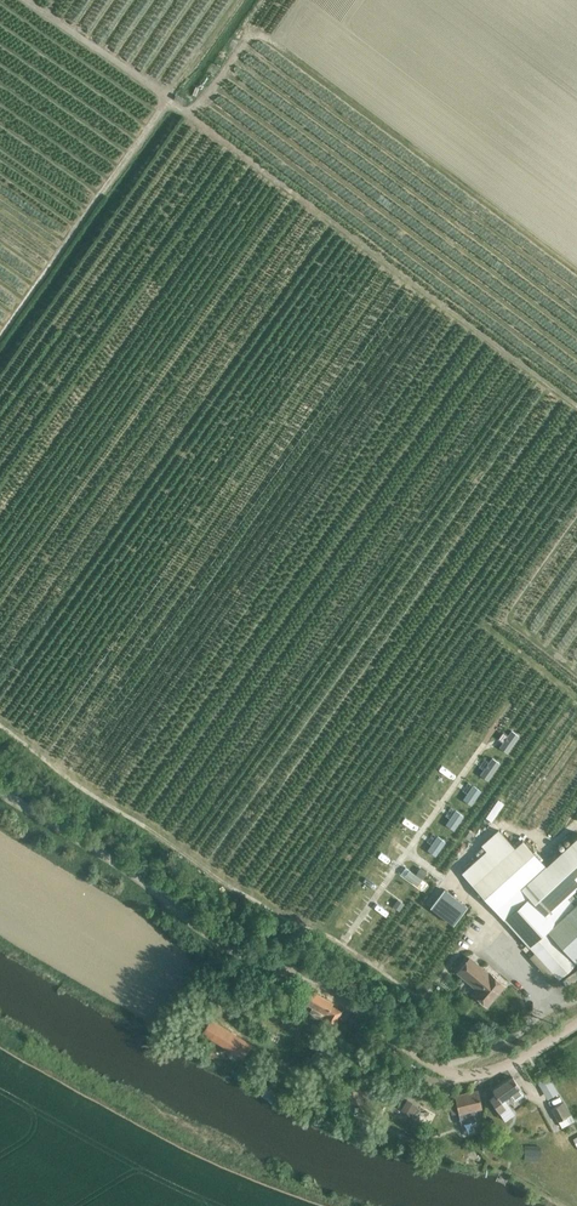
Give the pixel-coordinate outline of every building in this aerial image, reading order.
[(511,730),(499,747),(507,753),(519,735),(511,730)] [(492,758),(480,775),(488,780),(500,763),(492,758)] [(473,785),(463,799),(471,804),(480,790),(473,785)] [(498,799),(486,817),(487,818),(492,821),(494,819),(504,803),(498,799)] [(456,810),(446,824),(453,830),(463,815),(456,810)] [(462,872),(475,886),(559,981),(576,965),(576,964),(576,837),(546,866),(522,841),(515,848),(498,830),(481,845),(487,850),(462,872)] [(438,836),(428,850),(435,855),(445,841),(438,836)] [(420,868),(416,874),(423,879),(427,873),(420,868)] [(409,870),(405,876),(417,885),(420,882),(423,884),(425,881),(422,879),(409,870)] [(398,899),(394,905),(400,910),(404,904),(398,899)] [(471,908),(466,913),(471,917),(476,912),(471,908)] [(474,994),(487,1005),(504,985),(490,973),(489,974),(469,958),(457,971),(478,989),(474,994)] [(314,991),(306,1003),(312,1006),(309,1012),(323,1021),(325,1017),(334,1022),(341,1011),(332,1005),(333,1003),(314,991)] [(210,1019),(202,1034),(241,1057),(250,1043),(210,1019)] [(536,1071),(534,1072),(537,1077),(543,1074),(540,1069),(539,1070),(536,1071)] [(536,1080),(546,1097),(558,1091),(548,1073),(536,1080)] [(512,1076),(493,1089),(496,1094),(490,1098),(499,1111),(505,1107),(501,1100),(509,1094),(513,1100),(516,1100),(523,1095),(523,1092),(519,1087),(512,1076)] [(452,1106),(450,1106),(452,1114),(459,1113),(461,1123),(476,1119),(474,1110),(482,1108),(478,1090),(455,1096),(457,1105),(452,1106)] [(414,1111),(417,1113),(420,1108),(417,1106),(407,1100),(402,1108),(411,1114),(414,1111)] [(560,1103),(551,1108),(558,1121),(562,1127),(574,1120),(571,1114),(567,1116),(560,1103)] [(484,1152),(493,1149),(490,1140),(482,1143),(484,1152)] [(525,1146),(525,1160),(539,1160),(539,1146),(525,1146)] [(475,1150),(472,1154),(476,1159),(480,1155),(475,1150)]
